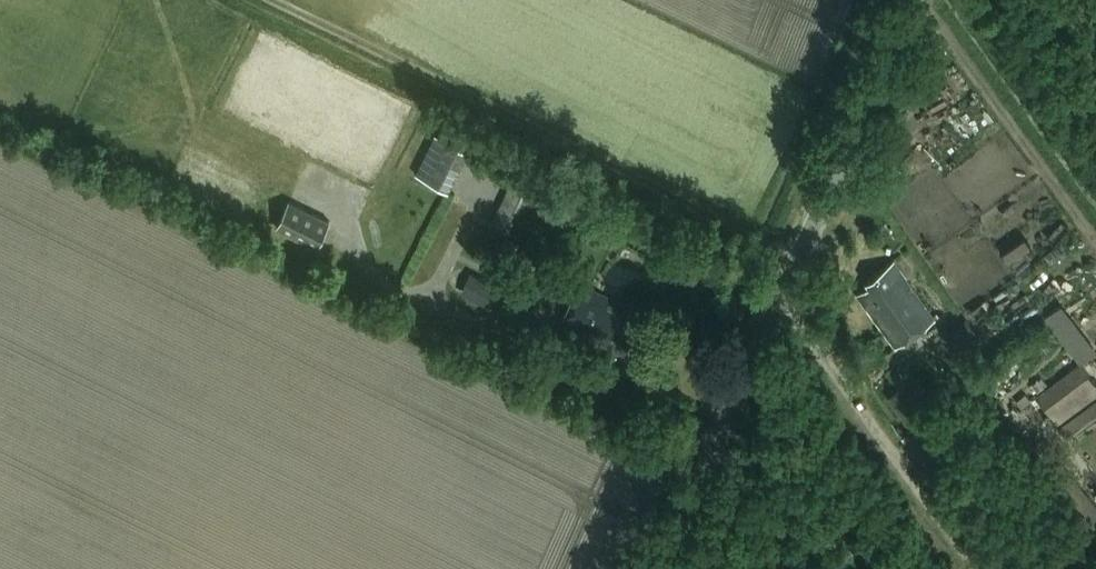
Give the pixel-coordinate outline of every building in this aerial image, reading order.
[(434,135),(416,174),(450,191),(468,151),(434,135)] [(512,180),(492,222),(517,233),(537,192),(512,180)] [(329,222),(289,202),(276,229),(316,248),(329,222)] [(505,238),(491,271),(504,277),(519,244),(505,238)] [(895,345),(932,318),(891,263),(866,282),(869,285),(857,293),(895,345)] [(461,294),(484,305),(494,284),(471,273),(461,294)] [(623,354),(638,324),(630,320),(634,310),(579,284),(560,325),(623,354)] [(1084,361),(1095,351),(1095,340),(1063,301),(1046,315),(1084,361)] [(960,356),(981,341),(965,319),(944,334),(960,356)] [(1047,349),(1053,334),(1041,329),(1034,343),(1047,349)] [(1036,396),(1059,427),(1095,400),(1095,384),(1082,364),(1036,396)]
